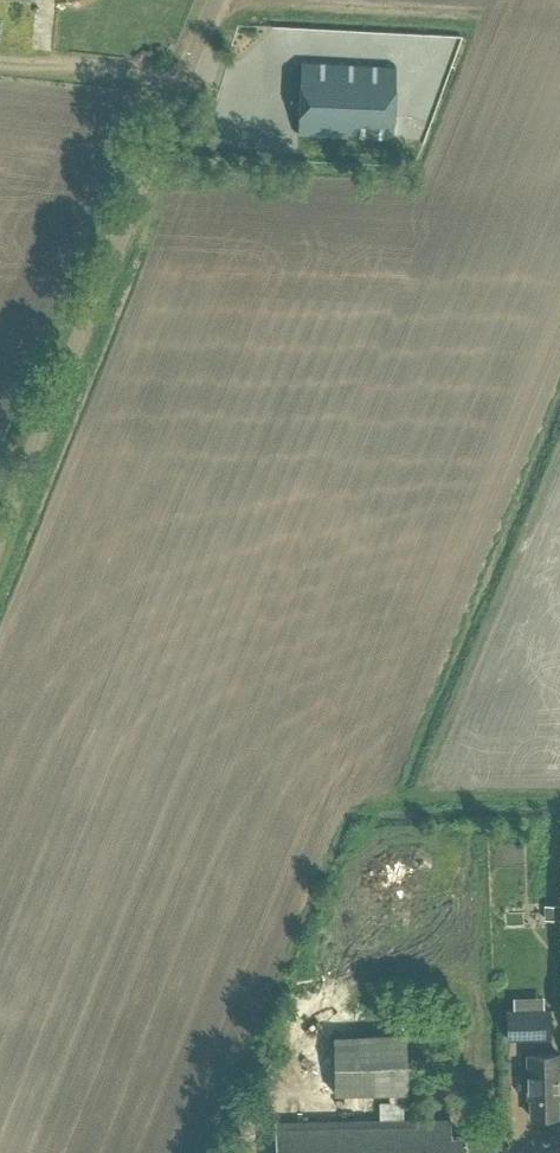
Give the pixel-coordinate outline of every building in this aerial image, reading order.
[(298,60),(296,133),(389,137),(392,64),(298,60)] [(550,1007),(505,1008),(505,1038),(551,1037),(550,1007)] [(336,1090),(411,1090),(411,1029),(336,1029),(336,1090)] [(557,1096),(559,1095),(558,1053),(528,1053),(529,1096),(531,1096),(532,1115),(557,1115),(557,1096)] [(403,1115),(404,1100),(381,1099),(381,1114),(403,1115)] [(276,1121),(276,1152),(466,1152),(466,1136),(451,1136),(451,1119),(276,1121)]
